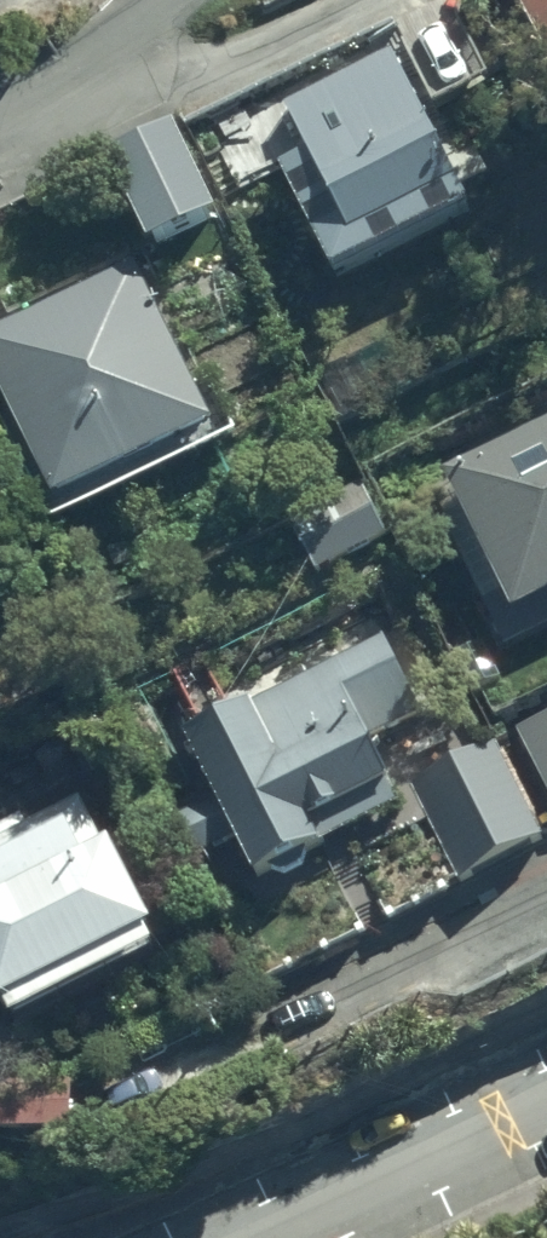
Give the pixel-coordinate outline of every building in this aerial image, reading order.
[(175,116),(110,149),(154,237),(219,204),(175,116)] [(0,323),(0,379),(56,490),(219,408),(141,255),(0,323)] [(435,489),(511,646),(546,628),(546,411),(446,459),(457,480),(435,489)] [(363,473),(290,512),(317,565),(390,528),(363,473)] [(190,723),(190,725),(259,863),(322,832),(325,837),(403,798),(373,737),(440,704),(401,625),(256,697),(253,692),(190,723)] [(521,721),(546,772),(546,708),(521,721)] [(495,737),(412,781),(444,841),(422,853),(437,882),(458,870),(462,877),(546,832),(495,737)] [(12,1016),(165,943),(155,922),(164,917),(121,828),(107,835),(87,792),(35,818),(30,809),(0,823),(0,992),(12,1016)]
